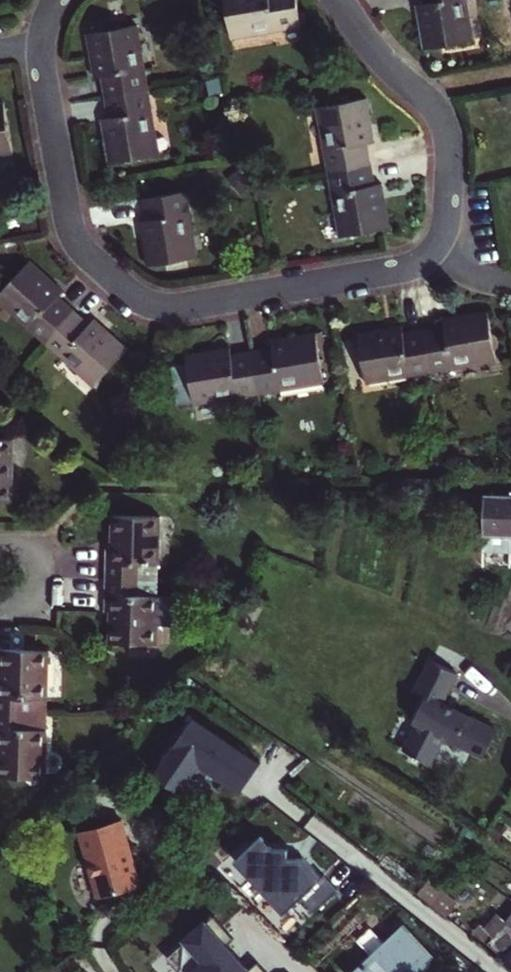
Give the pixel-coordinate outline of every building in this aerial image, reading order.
[(231,35),(275,27),(275,31),(301,27),(297,0),(225,0),(231,35)] [(423,3),(419,3),(423,21),(420,22),(425,47),(472,39),(464,0),(423,0),(423,3)] [(102,76),(106,96),(150,89),(146,68),(142,68),(134,25),(87,33),(91,59),(95,59),(98,77),(102,76)] [(105,136),(109,163),(157,154),(150,111),(154,110),(150,89),(106,96),(109,116),(105,117),(109,136),(105,136)] [(325,149),(328,172),(372,164),(368,143),(372,142),(368,123),(372,123),(368,97),(320,105),(328,149),(325,149)] [(12,149),(4,103),(0,103),(0,151),(12,149)] [(336,192),(343,235),(390,228),(386,202),(382,202),(379,183),(375,184),(372,164),(328,172),(332,192),(336,192)] [(143,238),(148,264),(194,256),(186,213),(190,212),(186,191),(144,198),(147,220),(143,220),(146,238),(143,238)] [(74,309),(59,294),(62,291),(49,279),(51,276),(31,259),(0,292),(0,296),(31,324),(28,326),(45,341),(74,309)] [(89,323),(74,309),(45,341),(61,356),(64,354),(94,383),(128,348),(108,330),(106,332),(92,320),(89,323)] [(445,325),(424,329),(432,371),(453,368),(453,365),(496,357),(487,309),(462,314),(462,318),(445,321),(445,325)] [(384,328),(358,332),(365,380),(410,371),(410,375),(432,371),(424,329),(403,333),(403,328),(384,331),(384,328)] [(274,347),(253,351),(259,393),(282,389),(281,386),(323,379),(316,332),(291,336),(292,340),(273,343),(274,347)] [(238,396),(259,393),(253,351),(233,354),(232,349),(213,353),(213,349),(187,353),(188,362),(172,364),(177,402),(237,393),(238,396)] [(11,502),(12,439),(0,438),(0,501),(11,502)] [(469,493),(468,536),(470,546),(478,550),(483,550),(483,556),(489,556),(490,543),(503,543),(502,558),(510,558),(510,557),(510,552),(510,493),(469,493)] [(107,545),(106,578),(154,579),(155,563),(158,563),(158,516),(114,514),(113,545),(107,545)] [(154,594),(154,579),(106,578),(105,611),(111,611),(111,641),(155,643),(157,594),(154,594)] [(43,713),(46,713),(46,649),(2,649),(1,678),(0,678),(0,712),(43,713)] [(431,764),(444,736),(484,756),(497,730),(442,702),(457,673),(431,660),(416,690),(426,696),(413,721),(418,723),(404,751),(415,756),(414,758),(419,760),(420,758),(431,764)] [(43,713),(0,712),(0,776),(45,776),(46,729),(43,729),(43,713)] [(194,716),(156,773),(181,791),(200,764),(233,786),(243,772),(249,776),(259,761),(194,716)] [(494,820),(487,834),(497,839),(505,826),(494,820)] [(81,833),(99,898),(140,887),(123,822),(81,833)] [(324,875),(321,877),(303,858),(287,857),(287,849),(273,849),(261,836),(234,861),(284,914),(301,898),(315,912),(338,890),(324,875)] [(470,935),(475,929),(503,956),(510,951),(510,926),(500,915),(481,902),(475,909),(459,898),(446,916),(462,928),(470,935)] [(168,958),(180,971),(268,971),(259,962),(248,971),(227,947),(236,939),(215,916),(168,958)] [(432,956),(404,927),(386,944),(371,929),(358,940),(372,956),(355,971),(414,971),(432,956)]
